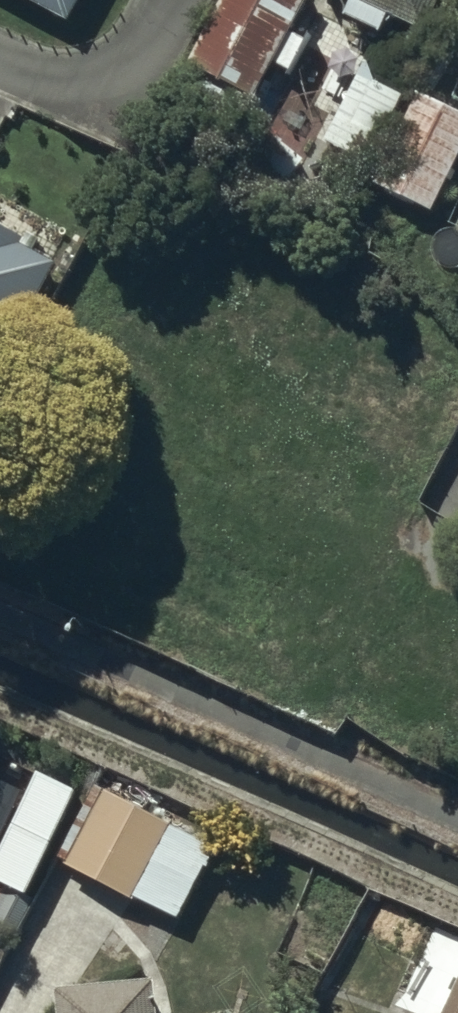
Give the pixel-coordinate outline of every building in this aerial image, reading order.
[(74,35),(93,0),(9,0),(74,35)] [(188,54),(252,87),(298,0),(216,0),(188,54)] [(340,3),(375,19),(382,4),(426,24),(437,0),(342,0),(340,3)] [(303,33),(288,26),(274,53),(289,61),(303,33)] [(404,89),(355,66),(324,130),(373,153),(404,89)] [(417,88),(375,176),(431,202),(457,145),(457,107),(417,88)] [(301,152),(273,127),(255,147),(283,172),(301,152)] [(15,333),(56,253),(21,234),(25,227),(0,214),(0,325),(15,333)] [(222,852),(111,796),(73,870),(184,926),(222,852)] [(5,894),(0,905),(0,931),(18,940),(33,907),(5,894)] [(64,1001),(65,1012),(163,1012),(161,992),(64,1001)] [(450,1012),(457,1012),(457,995),(450,1012)]
